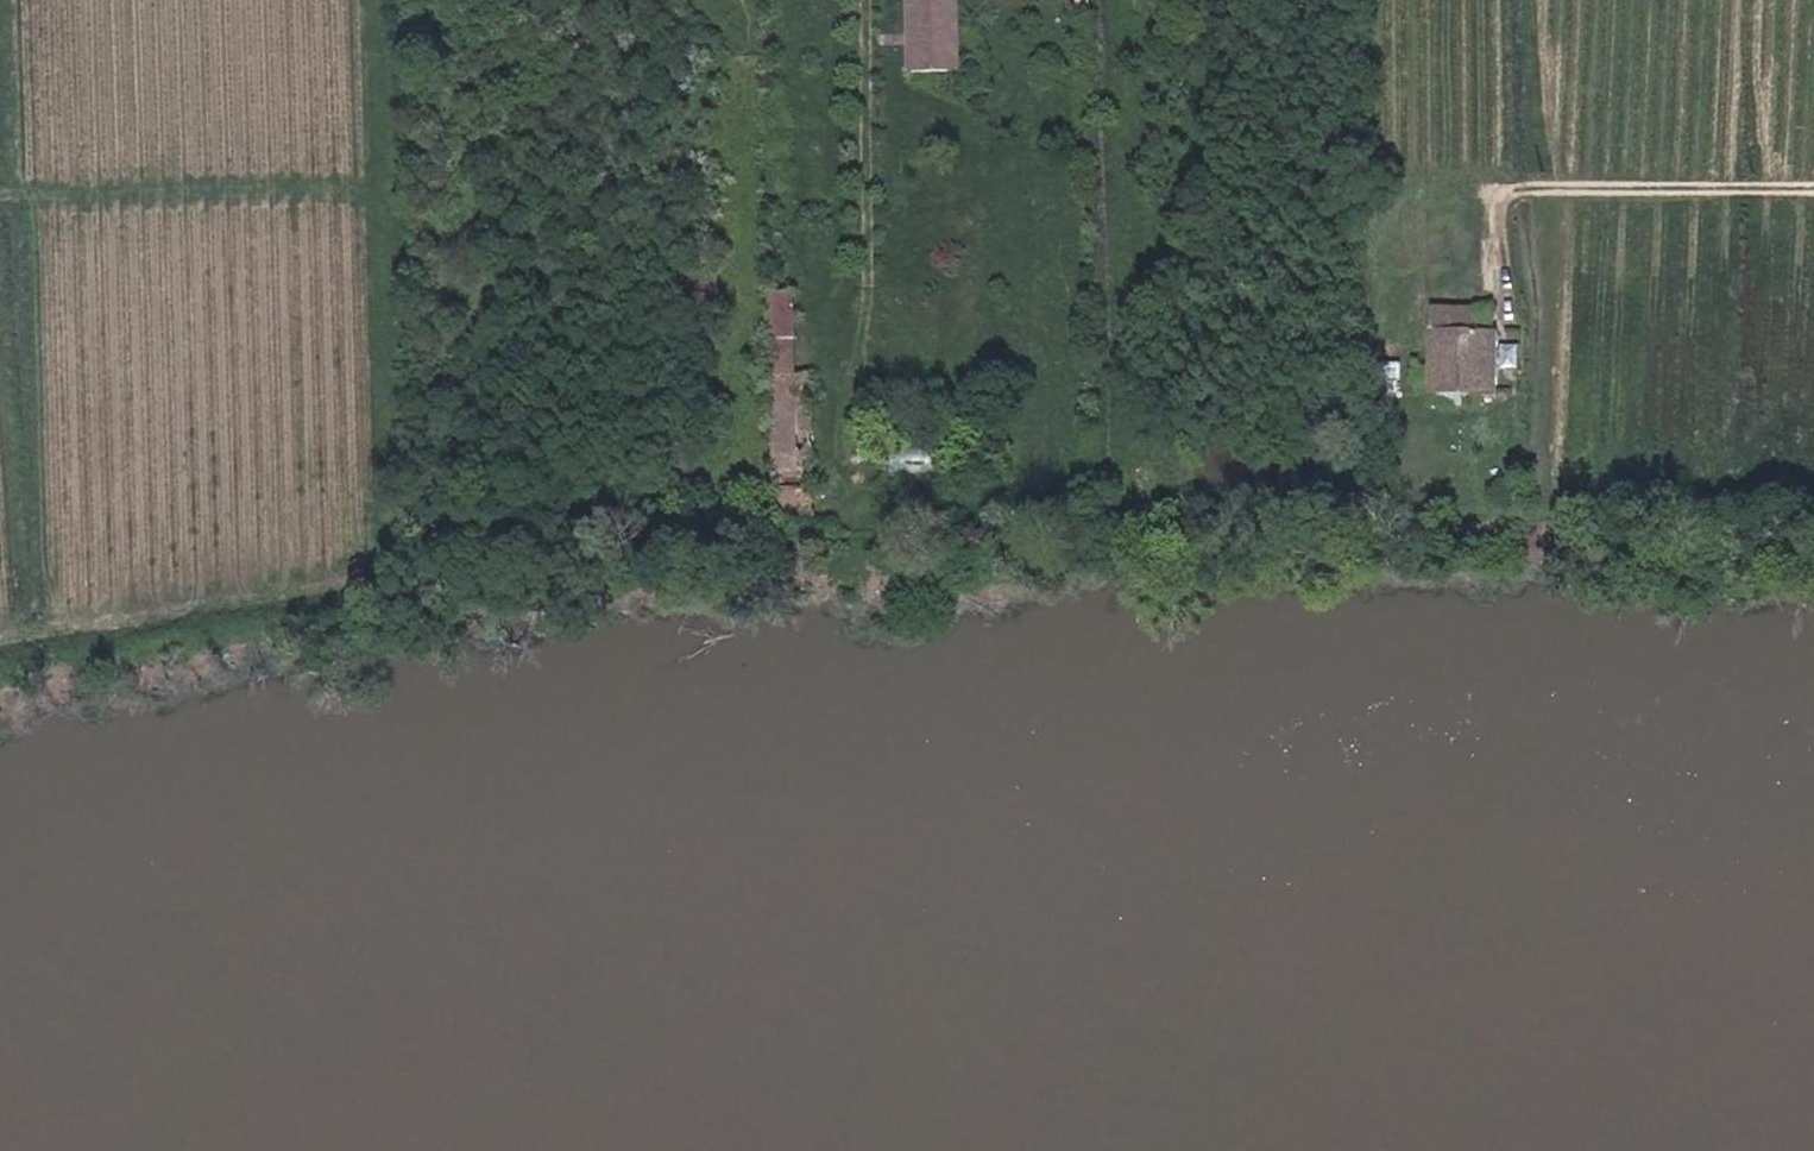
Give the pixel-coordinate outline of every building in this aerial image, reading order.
[(934,74),(976,73),(975,0),(933,0),(934,74)] [(1516,329),(1439,329),(1439,444),(1470,444),(1470,491),(1516,491),(1516,329)] [(830,501),(828,434),(795,435),(798,502),(830,501)]
